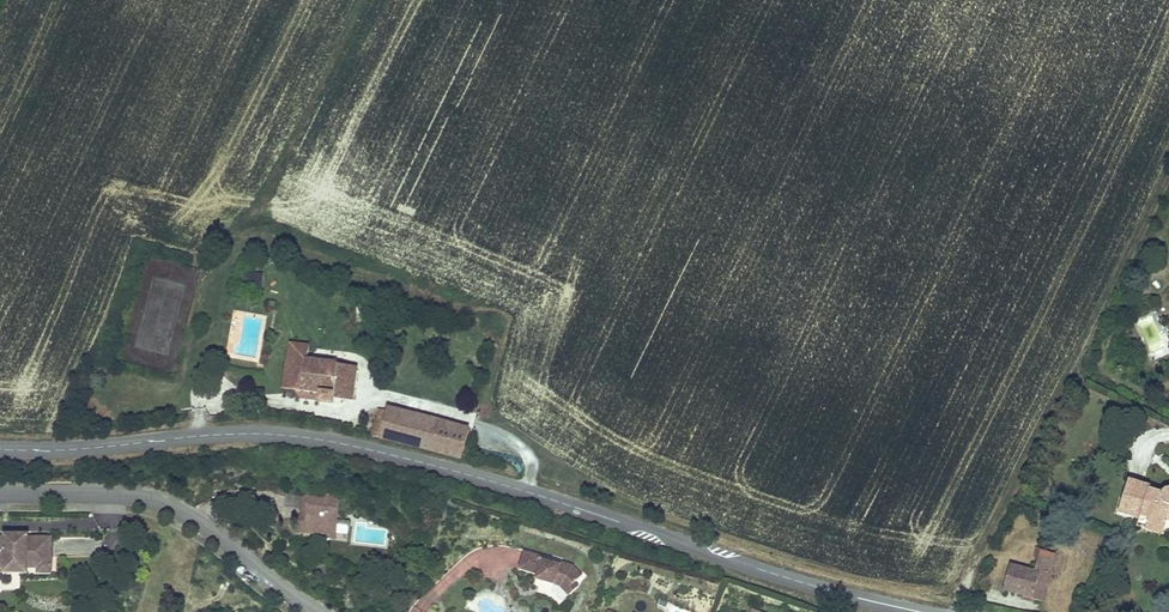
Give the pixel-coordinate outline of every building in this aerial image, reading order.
[(247,272),(247,281),(262,281),(262,273),(247,272)] [(309,346),(290,343),(283,388),(320,395),(318,403),(332,405),(333,401),(351,401),(356,367),(307,360),(309,346)] [(379,438),(419,448),(426,419),(387,408),(386,411),(384,418),(379,438)] [(384,418),(386,411),(380,409),(378,417),(384,418)] [(373,436),(379,438),(384,418),(378,417),(373,436)] [(469,430),(426,419),(419,448),(462,459),(469,430)] [(1140,520),(1141,517),(1166,525),(1167,522),(1168,522),(1168,490),(1162,494),(1149,490),(1150,486),(1128,480),(1118,513),(1140,520)] [(340,498),(308,494),(307,510),(306,518),(301,518),(299,533),(317,535),(317,532),(336,534),(337,521),(340,498)] [(1141,517),(1140,520),(1138,527),(1163,534),(1166,525),(1141,517)] [(52,575),(52,537),(28,537),(28,534),(3,534),(3,537),(0,537),(0,570),(3,570),(3,575),(11,575),(11,591),(20,591),(20,575),(52,575)] [(1032,600),(1042,602),(1054,554),(1039,551),(1034,572),(1009,566),(1003,591),(1033,598),(1032,600)] [(544,557),(525,552),(519,569),(538,575),(536,580),(555,585),(557,579),(564,581),(570,587),(575,583),(583,576),(574,566),(561,562),(561,565),(543,560),(544,557)] [(564,581),(557,579),(555,585),(561,587),(570,596),(579,588),(575,583),(570,587),(564,581)]
